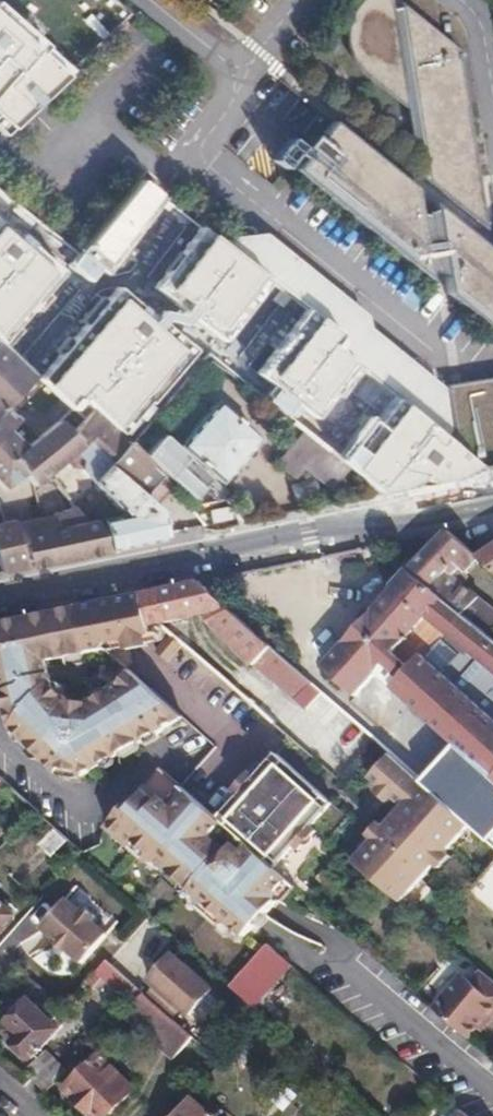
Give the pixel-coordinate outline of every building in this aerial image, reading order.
[(354,5),(345,23),(345,31),(349,54),(359,69),(406,108),(419,175),(426,181),(428,178),(414,106),(412,87),(402,87),(402,95),(357,56),(351,34),(357,12),(368,0),(359,0),(354,5)] [(390,0),(368,0),(357,12),(351,34),(357,56),(402,95),(402,87),(412,87),(414,106),(428,178),(437,178),(442,181),(436,189),(482,226),(477,182),(458,46),(404,0),(402,0),(398,5),(391,5),(390,0)] [(492,332),(492,253),(435,205),(437,212),(423,214),(418,190),(334,120),(294,171),(436,285),(437,284),(435,276),(448,274),(454,302),(492,332)] [(437,178),(428,178),(426,181),(436,189),(442,181),(437,178)] [(139,181),(78,254),(96,269),(119,241),(156,272),(183,291),(204,260),(224,276),(205,301),(232,323),(219,340),(197,322),(189,332),(209,348),(204,354),(286,419),(299,403),(245,361),(259,343),(284,362),(307,334),(328,350),(330,349),(335,344),(334,336),(215,241),(139,181)] [(119,241),(96,269),(134,298),(156,272),(119,241)] [(257,243),(215,241),(334,336),(335,344),(352,323),(257,243)] [(36,377),(70,412),(75,408),(83,401),(93,409),(101,401),(102,396),(94,389),(96,386),(53,343),(89,301),(169,365),(188,341),(134,298),(96,269),(78,254),(70,248),(48,273),(30,257),(2,287),(6,290),(0,297),(0,341),(36,377)] [(352,323),(335,344),(330,349),(442,438),(447,432),(441,398),(352,323)] [(3,487),(24,474),(13,457),(24,449),(8,432),(18,422),(5,408),(36,377),(0,341),(0,484),(3,487)] [(492,379),(455,386),(456,392),(454,395),(446,396),(454,447),(487,473),(492,472),(492,382),(492,379)] [(326,382),(292,424),(302,432),(327,451),(359,411),(326,382)] [(444,388),(446,396),(454,395),(456,392),(455,386),(444,388)] [(101,521),(109,551),(164,539),(157,512),(145,499),(165,476),(93,409),(83,401),(75,408),(86,416),(70,433),(60,421),(24,449),(13,457),(24,474),(33,486),(40,482),(56,480),(51,472),(73,456),(127,514),(101,521)] [(214,404),(177,446),(219,481),(254,438),(214,404)] [(327,451),(302,432),(277,463),(297,480),(305,469),(331,492),(349,469),(327,451)] [(109,551),(101,521),(85,525),(73,506),(52,511),(53,517),(0,526),(0,574),(109,551)] [(434,550),(411,574),(492,640),(492,611),(461,584),(481,560),(480,559),(450,533),(434,550)] [(481,560),(492,570),(492,551),(484,557),(481,560)] [(409,573),(324,668),(357,697),(378,674),(384,667),(400,681),(394,689),(469,757),(492,778),(492,725),(452,689),(481,657),(492,667),(492,640),(411,574),(409,573)] [(198,584),(139,597),(150,629),(153,628),(164,626),(204,617),(253,666),(255,664),(299,701),(313,685),(280,658),(242,624),(198,584)] [(118,601),(77,609),(88,656),(106,652),(109,651),(107,643),(127,639),(145,636),(150,635),(154,634),(153,628),(150,629),(139,597),(135,597),(118,601)] [(0,625),(0,678),(9,727),(57,773),(63,768),(81,772),(85,778),(184,721),(133,675),(124,686),(86,705),(67,703),(49,685),(46,664),(88,656),(77,609),(19,621),(0,625)] [(107,643),(109,651),(131,646),(140,644),(151,642),(150,635),(145,636),(127,639),(107,643)] [(185,645),(175,636),(161,651),(172,659),(185,645)] [(452,689),(492,725),(492,667),(481,657),(452,689)] [(384,667),(378,674),(394,689),(400,681),(384,667)] [(261,691),(249,702),(254,707),(264,715),(275,725),(286,713),(261,691)] [(379,745),(375,741),(368,750),(372,753),(379,745)] [(240,795),(219,818),(277,869),(296,845),(299,847),(312,832),(311,831),(335,804),(278,754),(258,776),(266,782),(249,802),(240,795)] [(435,795),(391,757),(371,779),(381,788),(394,799),(404,808),(386,830),(390,834),(381,845),(376,841),(355,865),(401,903),(431,869),(438,861),(454,844),(470,825),(436,796),(435,795)] [(436,796),(470,825),(476,831),(492,812),(492,778),(469,757),(436,796)] [(219,818),(183,786),(162,769),(110,827),(241,942),(278,901),(286,902),(298,888),(295,884),(277,869),(219,818)] [(235,792),(240,795),(249,802),(266,782),(258,776),(252,772),(235,792)] [(394,799),(381,788),(378,791),(391,804),(394,799)] [(371,838),(376,841),(381,845),(390,834),(386,830),(384,832),(379,829),(371,838)] [(66,842),(54,832),(41,846),(53,857),(66,842)] [(438,861),(431,869),(435,873),(443,864),(438,861)] [(81,915),(65,901),(39,931),(54,944),(52,947),(62,955),(64,953),(79,966),(105,936),(91,924),(95,920),(84,911),(81,915)] [(11,917),(0,907),(0,928),(11,917)] [(110,959),(133,982),(169,946),(145,923),(110,959)] [(271,945),(230,985),(256,1008),(294,965),(271,945)] [(150,999),(174,1021),(182,1012),(191,1019),(212,993),(174,958),(151,984),(157,990),(150,999)] [(108,963),(107,962),(97,973),(134,1006),(145,995),(108,963)] [(435,1010),(472,1041),(481,1029),(488,1021),(491,1024),(492,1021),(492,980),(484,972),(473,984),(463,976),(435,1010)] [(145,995),(134,1006),(128,1012),(179,1056),(194,1038),(174,1021),(150,999),(145,995)] [(29,1005),(1,1034),(29,1062),(61,1029),(49,1016),(45,1020),(29,1005)] [(488,1021),(481,1029),(484,1032),(491,1024),(488,1021)] [(32,1081),(45,1094),(67,1072),(46,1052),(29,1070),(36,1077),(32,1081)] [(67,1092),(91,1115),(110,1115),(135,1092),(100,1058),(67,1092)] [(179,1115),(212,1115),(193,1099),(179,1115)]
